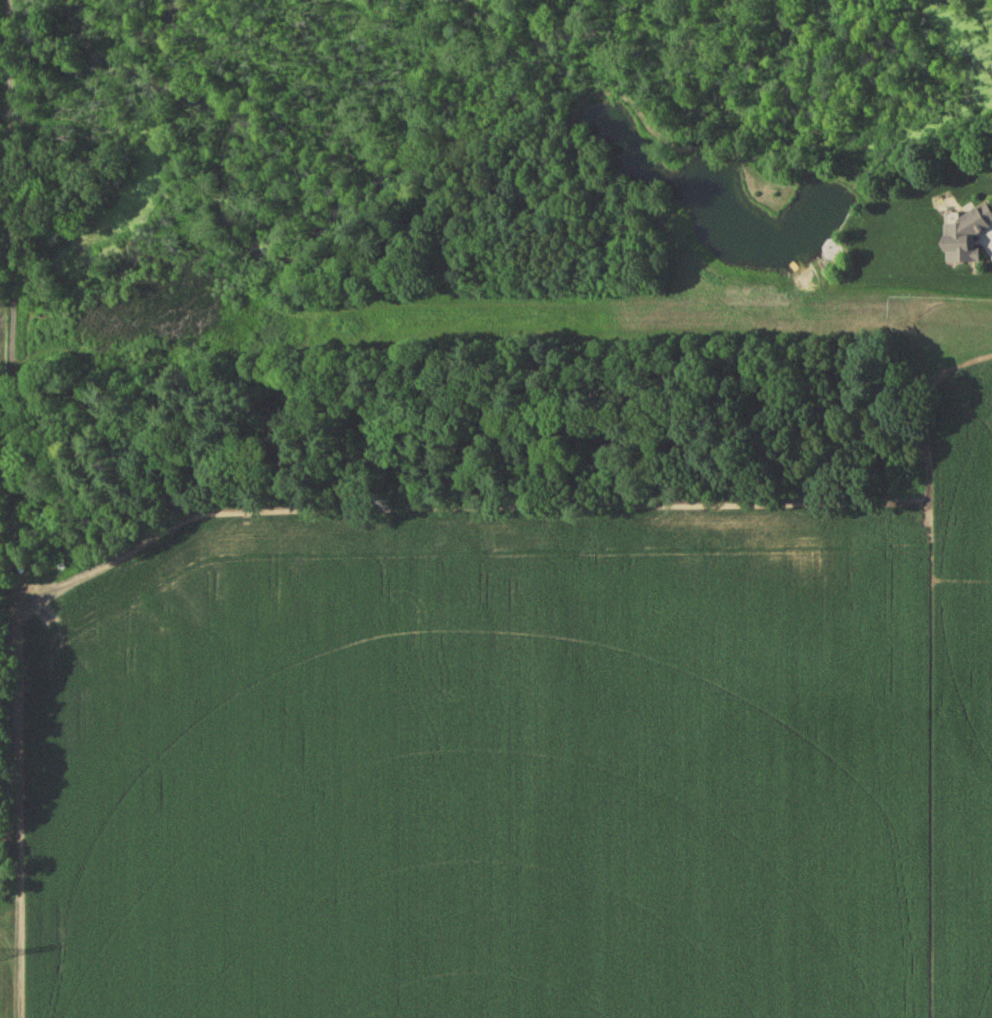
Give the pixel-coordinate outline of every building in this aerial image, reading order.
[(959,217),(946,218),(947,263),(949,267),(982,266),(982,254),(977,246),(977,239),(991,231),(991,211),(990,208),(988,208),(961,222),(959,217)]
